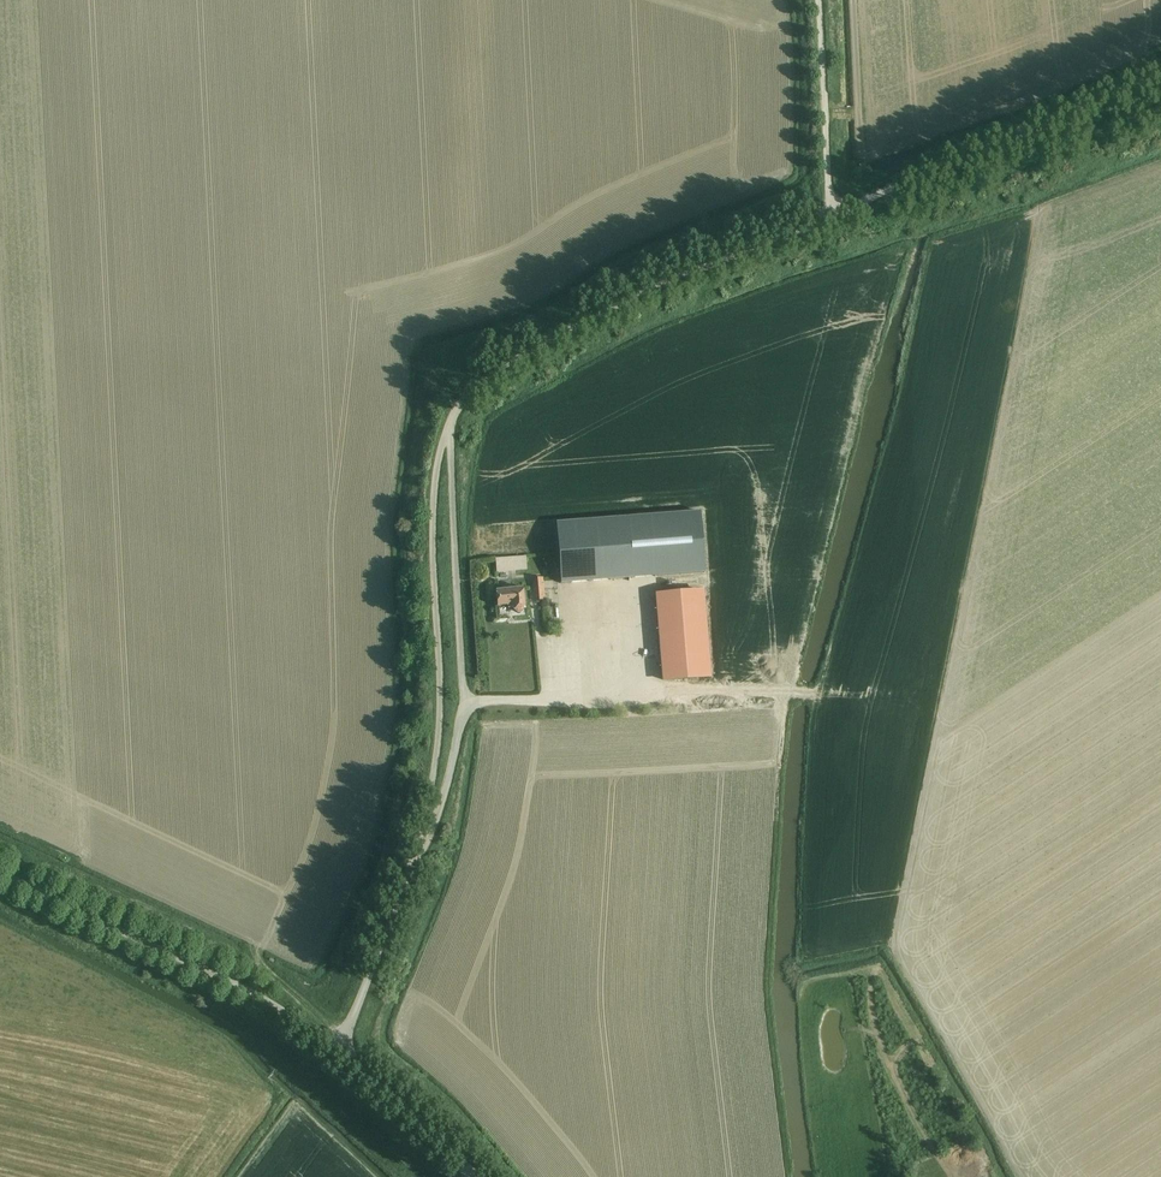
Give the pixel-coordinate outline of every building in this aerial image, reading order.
[(556,523),(560,583),(705,572),(700,512),(556,523)] [(495,559),(496,572),(510,571),(510,558),(495,559)] [(543,578),(533,579),(535,601),(544,600),(543,578)] [(655,595),(662,680),(710,676),(704,591),(655,595)] [(522,592),(494,593),(495,606),(506,605),(506,608),(510,608),(511,610),(513,610),(516,612),(520,612),(523,608),(522,592)]
